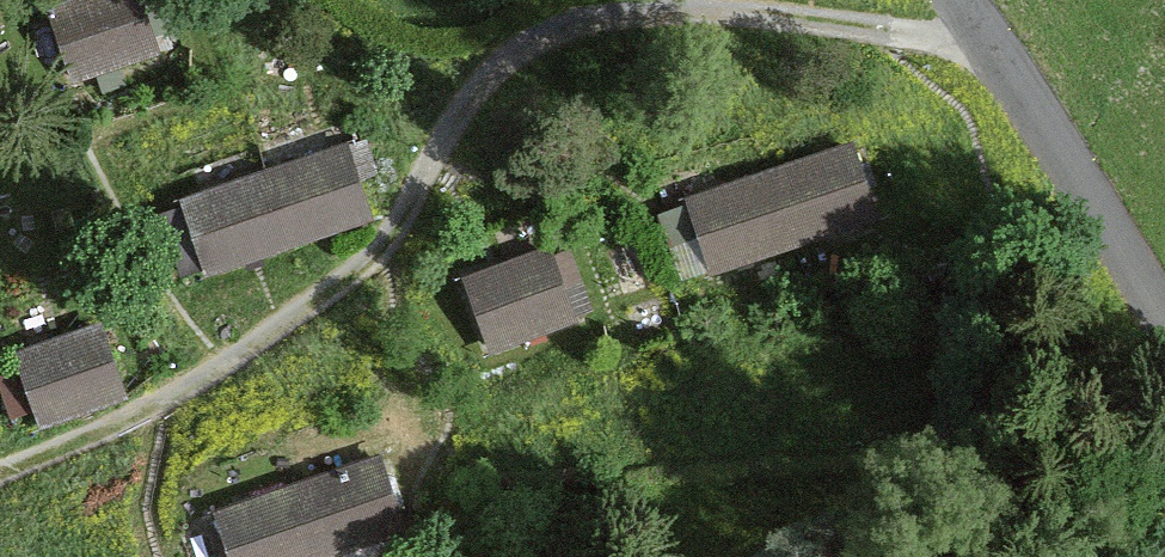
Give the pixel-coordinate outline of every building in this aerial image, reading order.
[(58,5),(81,69),(163,40),(149,0),(71,0),(58,5)] [(363,142),(185,203),(209,274),(388,212),(363,142)] [(851,149),(676,208),(701,282),(876,222),(851,149)] [(546,257),(457,286),(481,357),(596,319),(584,283),(557,292),(546,257)] [(0,360),(0,368),(17,414),(117,378),(98,325),(0,360)] [(203,516),(216,556),(336,556),(396,539),(373,464),(203,516)]
